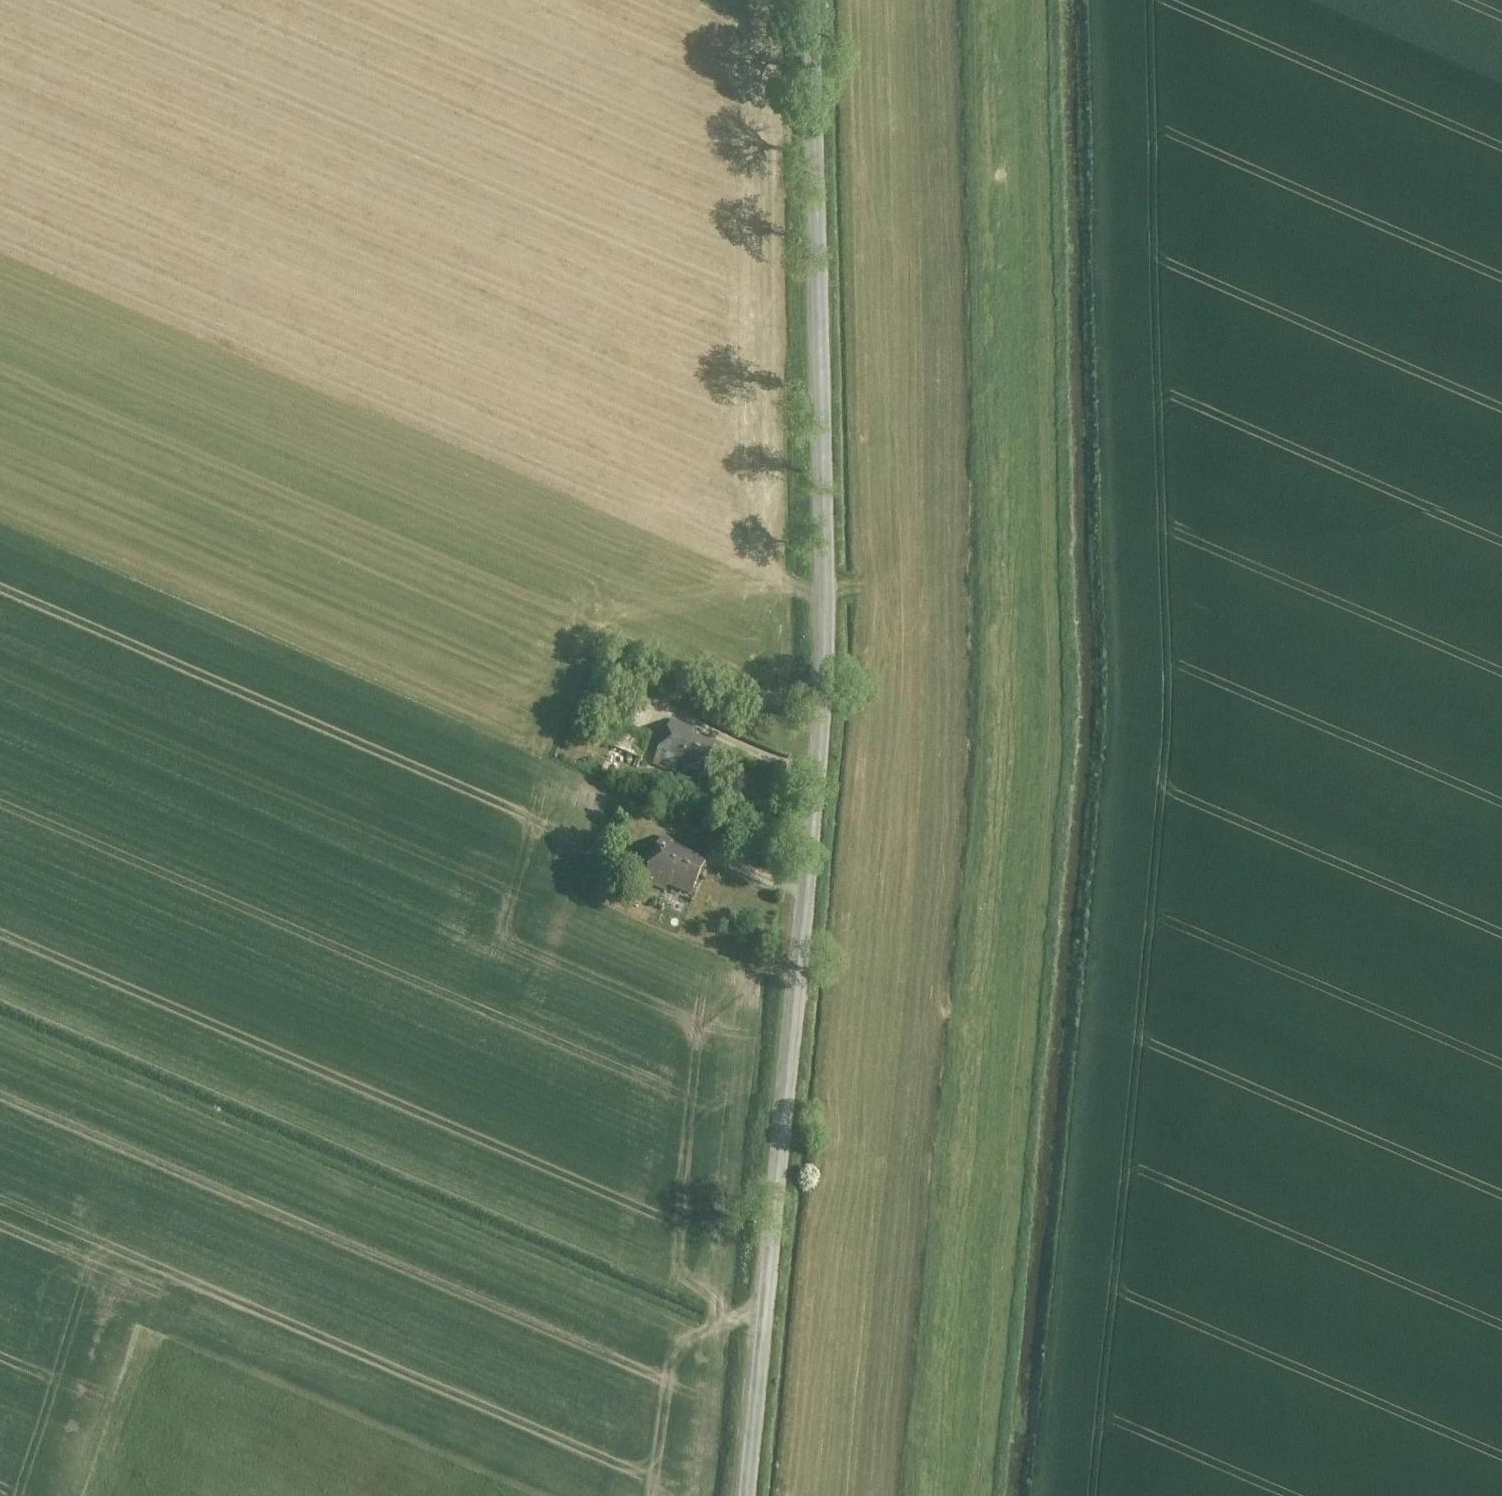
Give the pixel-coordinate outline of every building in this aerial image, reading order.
[(698,725),(673,716),(671,723),(657,756),(709,776),(723,740),(696,730),(698,725)] [(708,856),(661,837),(643,879),(669,889),(673,881),(694,890),(708,856)]
